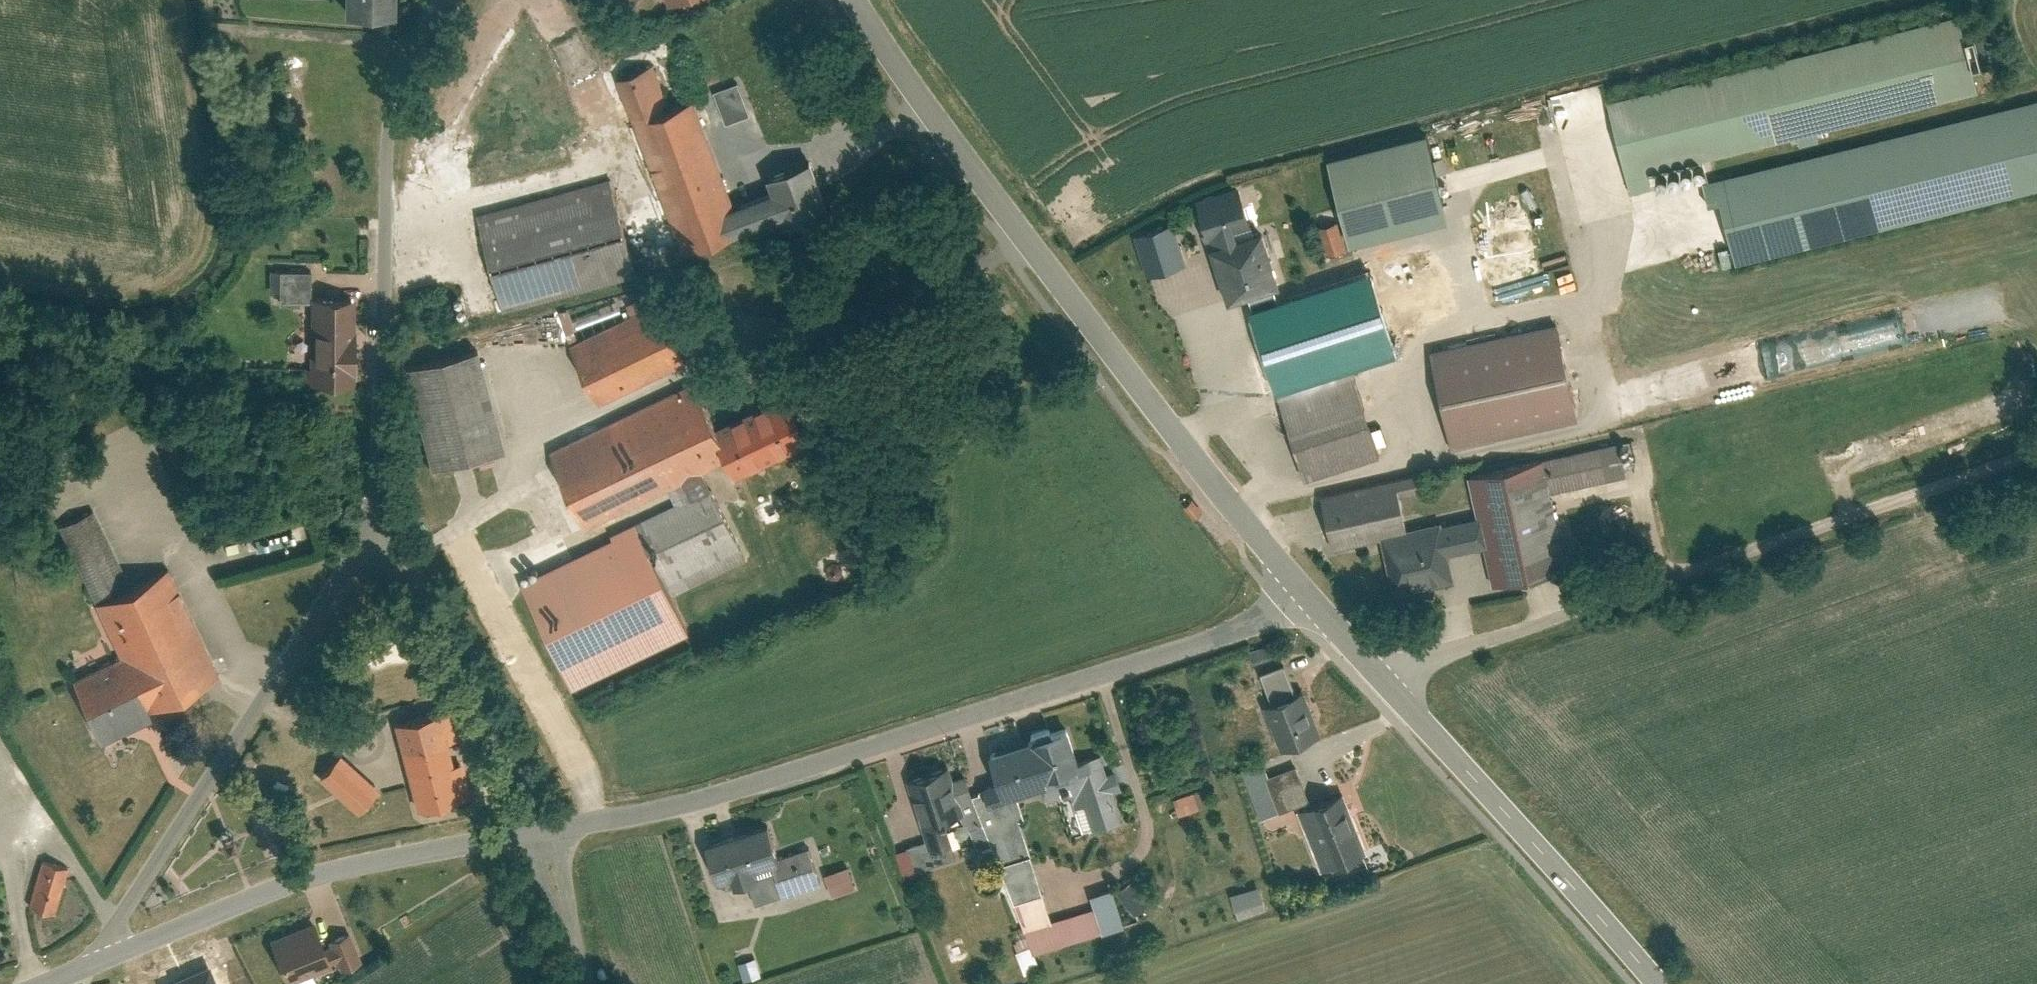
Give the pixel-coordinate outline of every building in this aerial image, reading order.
[(352,14),(399,15),(399,0),(352,0),(352,14)] [(1963,11),(1612,98),(1635,191),(1659,185),(1655,169),(1982,88),(1976,66),(2002,59),(1993,25),(1968,31),(1963,11)] [(661,62),(624,75),(687,250),(749,227),(740,203),(702,96),(676,105),(661,62)] [(744,81),(721,89),(732,119),(755,111),(744,81)] [(1709,179),(1715,200),(1723,197),(1739,261),(2036,187),(2036,97),(1709,179)] [(1435,130),(1335,156),(1357,242),(1457,216),(1435,130)] [(833,197),(820,159),(775,175),(780,188),(789,213),(833,197)] [(614,178),(483,212),(508,307),(639,273),(614,178)] [(1204,197),(1217,241),(1244,232),(1241,225),(1258,220),(1247,184),(1204,197)] [(789,213),(780,188),(740,203),(749,227),(789,213)] [(1178,218),(1140,230),(1154,272),(1192,260),(1178,218)] [(1343,219),(1327,224),(1336,252),(1352,248),(1343,219)] [(1244,232),(1217,241),(1234,297),(1252,292),(1280,283),(1288,281),(1270,224),(1244,232)] [(314,269),(277,269),(277,299),(314,299),(314,269)] [(1256,305),(1280,386),(1359,362),(1400,350),(1382,291),(1375,269),(1284,297),(1256,305)] [(1284,297),(1280,283),(1252,292),(1256,305),(1284,297)] [(360,296),(317,296),(317,382),(359,382),(360,296)] [(659,303),(570,345),(598,404),(687,362),(659,303)] [(561,312),(568,333),(575,331),(567,309),(561,312)] [(1564,320),(1437,347),(1458,445),(1585,417),(1564,320)] [(484,346),(409,365),(435,466),(510,447),(484,346)] [(1308,475),(1386,451),(1359,362),(1280,386),(1308,475)] [(693,385),(550,453),(586,528),(667,490),(704,471),(728,460),(715,430),(693,385)] [(792,396),(715,430),(728,460),(736,478),(813,444),(792,396)] [(1557,488),(1631,472),(1624,442),(1550,458),(1557,488)] [(1557,488),(1550,458),(1473,475),(1482,516),(1488,546),(1497,584),(1574,568),(1557,488)] [(638,531),(670,597),(748,559),(704,471),(667,490),(675,505),(635,524),(638,531)] [(1402,478),(1405,491),(1431,486),(1428,472),(1402,478)] [(1402,478),(1325,495),(1336,545),(1385,534),(1413,528),(1412,523),(1405,491),(1402,478)] [(58,528),(93,603),(129,586),(94,511),(58,528)] [(1398,593),(1458,580),(1453,554),(1446,524),(1445,516),(1412,523),(1413,528),(1385,534),(1398,593)] [(1453,554),(1488,546),(1482,516),(1446,524),(1453,554)] [(638,531),(520,587),(571,693),(689,636),(670,597),(638,531)] [(119,657),(73,679),(103,741),(224,683),(169,567),(129,586),(93,603),(119,657)] [(1268,646),(1247,651),(1250,662),(1271,657),(1268,646)] [(1255,673),(1276,666),(1273,657),(1252,664),(1255,673)] [(1268,671),(1278,701),(1303,692),(1293,663),(1268,671)] [(1278,701),(1271,703),(1287,748),(1328,734),(1312,689),(1303,692),(1278,701)] [(450,709),(402,722),(424,809),(472,796),(450,709)] [(1087,758),(1076,726),(995,751),(1009,795),(1023,791),(1049,783),(1090,770),(1087,758)] [(343,752),(322,776),(364,813),(385,788),(343,752)] [(1089,830),(1128,818),(1118,788),(1126,785),(1120,768),(1113,771),(1107,752),(1087,758),(1090,770),(1095,785),(1076,791),(1089,830)] [(1270,758),(1246,766),(1265,816),(1289,807),(1276,774),(1270,758)] [(954,764),(912,778),(927,824),(951,816),(969,810),(967,803),(958,777),(954,764)] [(1276,774),(1289,807),(1315,797),(1302,764),(1276,774)] [(1049,783),(1054,798),(1076,791),(1095,785),(1090,770),(1049,783)] [(958,777),(967,803),(979,799),(971,773),(958,777)] [(1003,862),(1012,859),(1038,850),(1027,817),(1031,816),(1023,791),(1009,795),(996,800),(991,787),(980,790),(1003,862)] [(1210,787),(1177,798),(1182,814),(1215,803),(1210,787)] [(1350,790),(1303,808),(1327,870),(1374,851),(1350,790)] [(953,840),(958,838),(951,816),(927,824),(932,839),(935,846),(953,840)] [(775,821),(711,842),(723,878),(740,873),(761,866),(779,860),(787,858),(775,821)] [(932,839),(900,850),(908,872),(958,855),(953,840),(935,846),(932,839)] [(791,894),(826,883),(814,849),(787,858),(779,860),(791,894)] [(1033,925),(1059,917),(1038,850),(1012,859),(1033,925)] [(46,854),(33,902),(60,910),(74,862),(46,854)] [(854,863),(828,871),(836,894),(861,886),(854,863)] [(761,866),(740,873),(743,883),(765,876),(761,866)] [(1143,872),(1123,888),(1141,912),(1162,895),(1143,872)] [(1258,884),(1230,892),(1236,916),(1265,908),(1258,884)] [(1059,917),(1033,925),(1041,951),(1110,929),(1102,903),(1059,917)] [(321,920),(274,938),(290,980),(337,962),(329,941),(321,920)] [(356,930),(329,941),(337,962),(343,960),(346,968),(368,959),(356,930)] [(760,956),(744,962),(749,979),(765,974),(760,956)]
